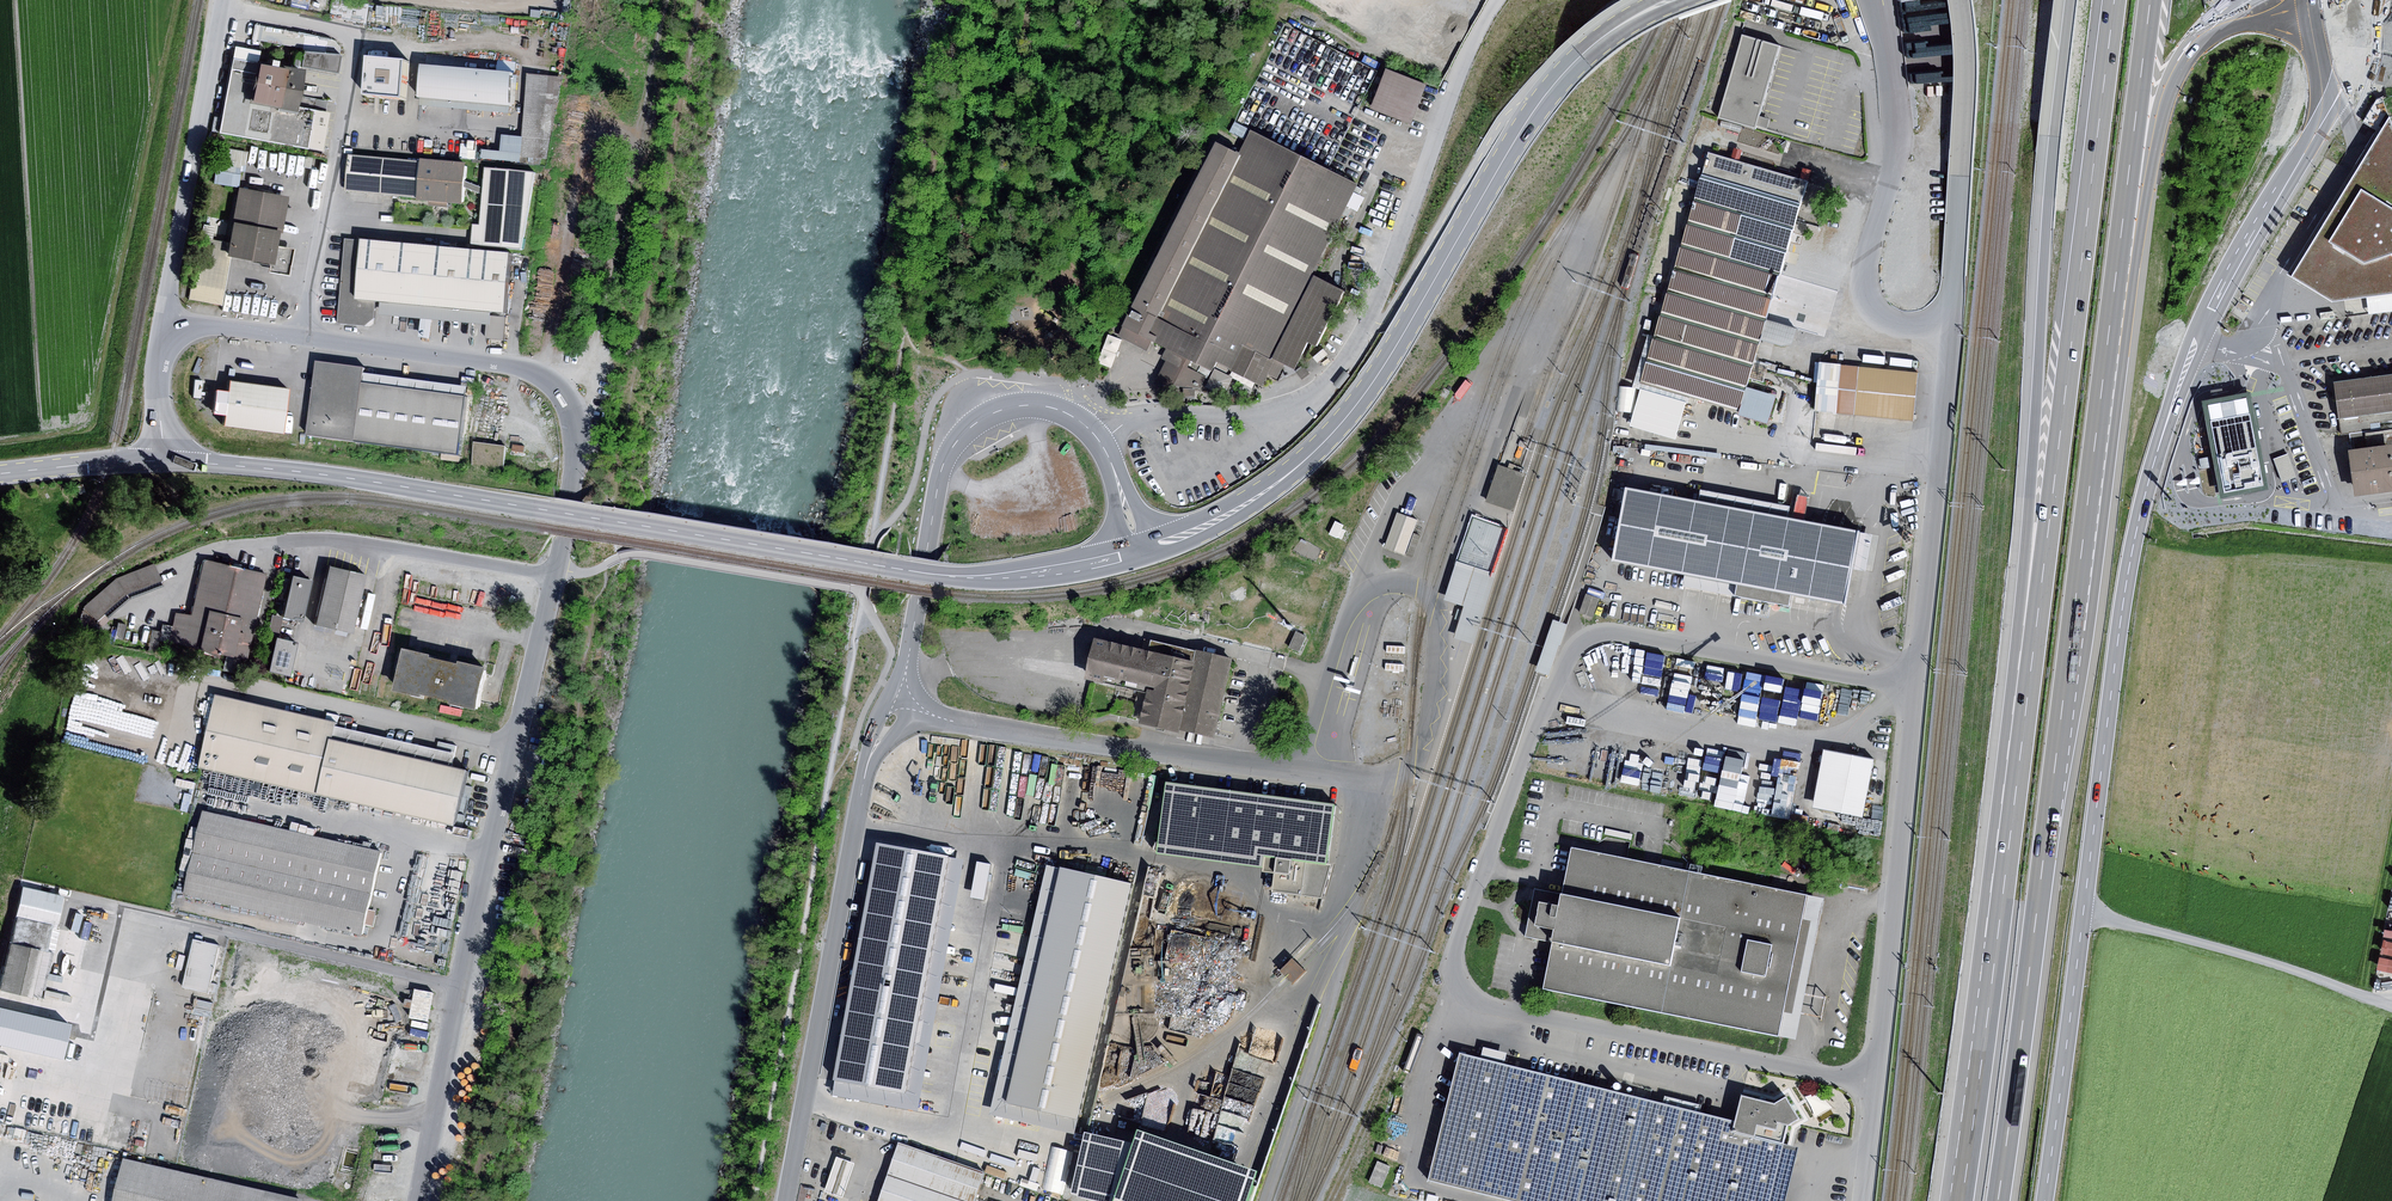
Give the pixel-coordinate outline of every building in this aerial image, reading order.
[(1951,76),(1945,3),(1912,6),(1912,0),(1901,0),(1908,79),(1951,76)] [(1362,101),(1379,66),(1289,23),(1272,57),(1362,101)] [(256,39),(322,50),(324,35),(259,24),(256,39)] [(1741,36),(1718,117),(1755,128),(1778,46),(1741,36)] [(231,44),(228,55),(254,60),(256,49),(231,44)] [(301,49),(301,53),(299,51),(298,51),(296,51),(295,51),(294,53),(292,64),(335,72),(338,53),(301,49)] [(254,60),(228,55),(215,131),(303,146),(310,108),(291,104),(292,94),(297,67),(254,60)] [(407,61),(368,57),(364,96),(403,100),(407,61)] [(512,72),(420,64),(417,98),(509,105),(512,72)] [(1426,85),(1386,69),(1371,108),(1411,124),(1426,85)] [(560,77),(530,75),(521,136),(519,155),(546,158),(560,77)] [(310,108),(323,110),(325,100),(292,94),(291,104),(310,108)] [(509,105),(417,98),(416,106),(508,113),(509,105)] [(310,108),(303,146),(320,149),(327,110),(323,110),(310,108)] [(2289,275),(2332,302),(2366,296),(2391,292),(2391,122),(2390,116),(2289,275)] [(519,155),(521,136),(501,134),(499,150),(482,149),(481,158),(519,162),(519,155)] [(1241,155),(1217,143),(1121,336),(1146,349),(1151,340),(1168,348),(1163,358),(1167,359),(1154,384),(1201,388),(1207,376),(1188,367),(1191,361),(1214,372),(1218,364),(1264,387),(1269,377),(1278,382),(1286,366),(1295,370),(1308,344),(1316,347),(1343,292),(1310,275),(1355,185),(1251,134),(1241,155)] [(244,171),(247,151),(217,146),(211,181),(235,187),(237,170),(244,171)] [(1808,181),(1710,152),(1696,199),(1746,214),(1733,257),(1781,271),(1808,181)] [(418,198),(421,162),(349,155),(346,191),(418,198)] [(467,164),(421,160),(421,162),(418,198),(417,201),(464,205),(465,187),(466,181),(467,164)] [(480,225),(472,225),(471,244),(519,249),(534,172),(485,167),(483,188),(483,195),(480,225)] [(483,195),(483,188),(466,181),(465,187),(483,195)] [(285,196),(235,187),(225,241),(223,254),(228,255),(268,262),(272,243),(274,232),(278,233),(285,196)] [(1696,199),(1668,289),(1767,319),(1781,271),(1733,257),(1746,214),(1696,199)] [(223,254),(225,241),(210,239),(213,225),(202,223),(188,298),(219,304),(228,255),(223,254)] [(515,253),(346,239),(339,324),(367,327),(376,319),(378,304),(381,304),(493,314),(510,315),(515,253)] [(290,247),(272,243),(268,262),(267,270),(285,274),(290,247)] [(1782,275),(1779,285),(1800,291),(1803,281),(1782,275)] [(1754,365),(1767,319),(1668,289),(1654,337),(1754,365)] [(2366,296),(2368,314),(2391,311),(2391,292),(2366,296)] [(493,314),(381,304),(380,316),(492,326),(493,314)] [(1769,321),(1764,341),(1784,346),(1793,343),(1797,328),(1769,321)] [(1754,365),(1654,337),(1642,382),(1741,410),(1748,387),(1754,365)] [(502,340),(485,339),(485,347),(502,348),(502,340)] [(1323,348),(1313,357),(1317,363),(1328,354),(1323,348)] [(361,383),(363,372),(363,367),(315,361),(305,434),(353,440),(361,383)] [(1916,373),(1820,363),(1815,410),(1911,421),(1916,373)] [(1305,366),(1295,373),(1301,380),(1310,374),(1305,366)] [(363,372),(361,383),(466,397),(468,386),(363,372)] [(2341,435),(2391,429),(2391,376),(2334,383),(2341,435)] [(283,386),(224,379),(223,388),(211,386),(208,411),(221,413),(220,423),(277,430),(283,386)] [(466,397),(361,383),(353,440),(459,454),(466,397)] [(1741,410),(1740,414),(1769,423),(1777,396),(1748,387),(1741,410)] [(2270,490),(2252,393),(2203,402),(2221,499),(2270,490)] [(1634,435),(1638,409),(1620,407),(1617,432),(1634,435)] [(2349,436),(2356,496),(2391,492),(2391,431),(2349,436)] [(505,446),(473,442),(470,464),(502,468),(505,446)] [(522,449),(511,447),(510,454),(521,456),(522,449)] [(2289,453),(2274,459),(2282,483),(2298,477),(2289,453)] [(1498,465),(1486,501),(1513,510),(1525,474),(1498,465)] [(1702,489),(1699,504),(1788,520),(1790,506),(1702,489)] [(1699,504),(1627,491),(1614,562),(1684,575),(1738,585),(1736,596),(1790,606),(1792,595),(1848,605),(1854,567),(1869,570),(1875,535),(1788,520),(1699,504)] [(1417,520),(1397,512),(1384,549),(1404,556),(1417,520)] [(1501,528),(1475,519),(1460,562),(1487,570),(1501,528)] [(1420,536),(1414,533),(1406,555),(1412,557),(1420,536)] [(207,560),(202,562),(190,615),(174,612),(168,642),(247,660),(267,573),(207,560)] [(1497,575),(1457,562),(1444,601),(1464,608),(1454,639),(1474,645),(1497,575)] [(115,578),(83,606),(96,622),(126,595),(161,581),(153,563),(115,578)] [(364,574),(327,566),(313,626),(351,634),(364,574)] [(310,580),(291,575),(281,617),(300,622),(310,580)] [(1682,586),(1736,596),(1738,585),(1684,575),(1682,586)] [(1587,594),(1580,613),(1593,618),(1600,599),(1587,594)] [(1308,637),(1297,632),(1290,648),(1301,653),(1308,637)] [(295,642),(274,637),(266,670),(288,675),(295,642)] [(1149,652),(1093,639),(1086,672),(1147,686),(1140,721),(1181,731),(1181,727),(1214,736),(1230,659),(1152,641),(1149,652)] [(436,658),(409,651),(399,694),(426,700),(427,697),(455,704),(454,707),(482,713),(492,671),(464,664),(464,667),(435,660),(436,658)] [(1678,655),(1665,713),(1683,717),(1696,659),(1678,655)] [(1705,682),(1742,687),(1745,670),(1707,664),(1705,682)] [(1819,717),(1825,683),(1767,672),(1765,680),(1747,677),(1739,721),(1795,731),(1799,713),(1819,717)] [(329,739),(332,726),(333,722),(214,695),(198,767),(317,794),(329,739)] [(454,753),(332,726),(329,739),(451,767),(454,753)] [(1725,756),(1729,740),(1713,736),(1709,752),(1725,756)] [(451,767),(329,739),(317,794),(452,824),(465,770),(451,767)] [(442,739),(440,747),(457,751),(459,742),(442,739)] [(1874,761),(1826,752),(1815,807),(1863,816),(1874,761)] [(1335,806),(1167,784),(1159,843),(1265,857),(1327,865),(1335,806)] [(383,854),(205,814),(186,897),(364,937),(383,854)] [(1158,854),(1264,868),(1265,857),(1159,843),(1158,854)] [(949,857),(877,844),(834,1079),(906,1092),(949,857)] [(1802,894),(1570,848),(1561,894),(1537,889),(1528,937),(1553,942),(1543,989),(1775,1036),(1802,894)] [(964,859),(949,857),(906,1092),(834,1079),(831,1095),(918,1111),(964,859)] [(1327,865),(1265,857),(1264,868),(1263,871),(1276,873),(1273,892),(1321,898),(1332,865),(1327,865)] [(990,864),(977,862),(971,898),(984,900),(990,864)] [(1007,1105),(1061,868),(1046,865),(989,1115),(1075,1134),(1078,1121),(1007,1105)] [(1132,885),(1061,868),(1007,1105),(1078,1121),(1132,885)] [(60,893),(18,883),(4,941),(30,947),(41,949),(48,921),(53,923),(60,893)] [(1824,898),(1802,894),(1775,1036),(1797,1040),(1824,898)] [(1175,928),(1172,941),(1186,945),(1190,932),(1175,928)] [(196,940),(185,938),(181,957),(192,959),(196,940)] [(2384,939),(2377,969),(2391,972),(2391,941),(2384,939)] [(220,946),(196,940),(192,959),(185,989),(209,994),(220,946)] [(4,941),(0,958),(0,989),(20,993),(30,947),(4,941)] [(1154,948),(1130,949),(1116,1012),(1156,1012),(1155,981),(1173,981),(1171,962),(1154,963),(1154,948)] [(1293,959),(1281,971),(1294,984),(1306,971),(1293,959)] [(430,1023),(435,993),(417,990),(412,1019),(430,1023)] [(0,1007),(0,1045),(64,1060),(72,1024),(0,1007)] [(1484,1047),(1481,1058),(1505,1064),(1507,1053),(1484,1047)] [(1254,1049),(1232,1049),(1234,1102),(1256,1101),(1254,1049)] [(1607,1089),(1505,1064),(1481,1058),(1460,1053),(1428,1181),(1511,1200),(1579,1200),(1607,1089)] [(1607,1089),(1579,1200),(1770,1200),(1784,1145),(1734,1132),(1737,1122),(1607,1089)] [(1737,1122),(1734,1132),(1784,1145),(1789,1125),(1799,1119),(1787,1098),(1775,1105),(1743,1097),(1737,1122)] [(296,1109),(262,1102),(259,1117),(282,1121),(281,1125),(293,1127),(296,1109)] [(315,1130),(308,1160),(331,1165),(334,1150),(349,1153),(354,1130),(340,1127),(338,1135),(315,1130)] [(1052,1130),(1048,1145),(1064,1149),(1068,1135),(1052,1130)] [(1139,1130),(1134,1143),(1115,1200),(1250,1200),(1259,1171),(1139,1130)] [(1134,1143),(1085,1133),(1071,1194),(1089,1200),(1115,1200),(1134,1143)] [(1828,1134),(1827,1141),(1841,1145),(1843,1138),(1828,1134)] [(899,1144),(879,1200),(975,1200),(985,1173),(899,1144)] [(1784,1145),(1770,1200),(1786,1200),(1799,1149),(1784,1145)] [(837,1157),(828,1181),(845,1188),(854,1163),(837,1157)] [(127,1159),(117,1200),(306,1200),(307,1200),(127,1159)] [(1051,1161),(1049,1168),(1068,1174),(1070,1167),(1051,1161)] [(1378,1161),(1369,1182),(1383,1187),(1391,1167),(1378,1161)] [(828,1181),(824,1191),(842,1197),(845,1188),(828,1181)]
